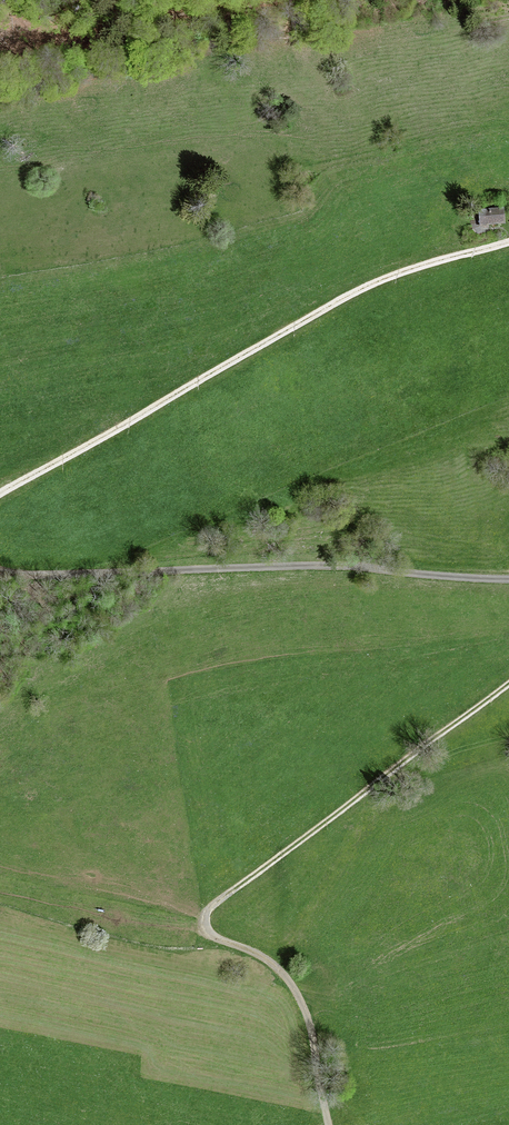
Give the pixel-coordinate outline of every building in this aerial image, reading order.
[(502,225),(500,209),(476,211),(477,227),(502,225)]
